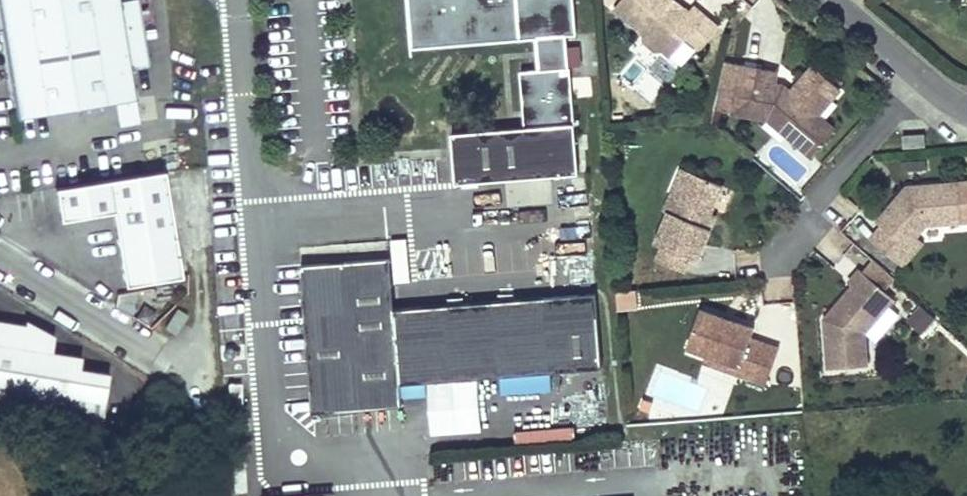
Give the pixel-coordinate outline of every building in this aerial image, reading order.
[(1,28),(15,117),(114,100),(133,98),(128,69),(147,65),(136,0),(0,0),(0,25),(1,28)] [(406,48),(530,38),(533,70),(515,72),(519,128),(446,134),(450,183),(572,174),(564,69),(563,69),(560,36),(571,35),(568,0),(402,0),(406,48)] [(609,2),(666,51),(700,11),(688,0),(683,6),(677,0),(611,0),(609,2)] [(751,64),(732,60),(727,83),(722,108),(757,115),(759,106),(764,107),(779,119),(771,128),(801,153),(824,126),(801,106),(812,94),(817,99),(829,85),(802,62),(780,88),(778,90),(747,84),(751,64)] [(766,67),(751,64),(747,84),(778,90),(780,88),(772,82),(764,80),(766,67)] [(727,83),(713,80),(707,105),(722,108),(727,83)] [(114,100),(118,126),(137,123),(133,98),(114,100)] [(759,106),(757,115),(771,128),(779,119),(764,107),(759,106)] [(387,128),(392,188),(435,184),(431,125),(387,128)] [(902,136),(903,148),(924,146),(923,134),(902,136)] [(676,165),(666,190),(675,194),(686,169),(676,165)] [(164,169),(55,187),(60,219),(112,210),(125,284),(181,274),(164,169)] [(662,208),(649,239),(656,242),(684,254),(690,257),(704,225),(699,222),(717,182),(686,169),(675,194),(666,190),(659,207),(662,208)] [(949,179),(903,183),(903,188),(896,197),(890,192),(867,218),(872,222),(861,235),(885,256),(906,232),(916,221),(952,218),(966,217),(966,178),(949,179)] [(897,183),(890,192),(896,197),(903,188),(903,183),(897,183)] [(885,256),(893,263),(914,239),(906,232),(885,256)] [(656,242),(650,256),(677,268),(684,254),(656,242)] [(861,255),(851,267),(873,287),(884,275),(861,255)] [(590,294),(388,309),(384,258),(294,265),(306,413),(396,406),(394,397),(394,383),(419,382),(494,376),(544,372),(595,368),(590,294)] [(819,320),(813,321),(817,371),(856,369),(853,328),(876,301),(882,295),(873,287),(851,267),(849,266),(838,278),(841,282),(820,306),(827,311),(819,320)] [(876,301),(853,328),(864,338),(887,311),(876,301)] [(907,319),(923,332),(937,316),(921,302),(907,319)] [(813,315),(813,321),(819,320),(827,311),(820,306),(813,315)] [(176,309),(165,329),(174,334),(186,316),(176,309)] [(729,376),(758,385),(770,349),(741,340),(745,330),(690,312),(678,350),(697,356),(732,367),(729,376)] [(100,420),(108,373),(79,368),(80,356),(51,351),(53,339),(23,334),(24,324),(0,320),(0,403),(100,420)] [(694,365),(729,376),(732,367),(697,356),(694,365)] [(494,376),(496,394),(546,390),(544,372),(494,376)] [(394,383),(394,397),(420,395),(419,382),(394,383)]
